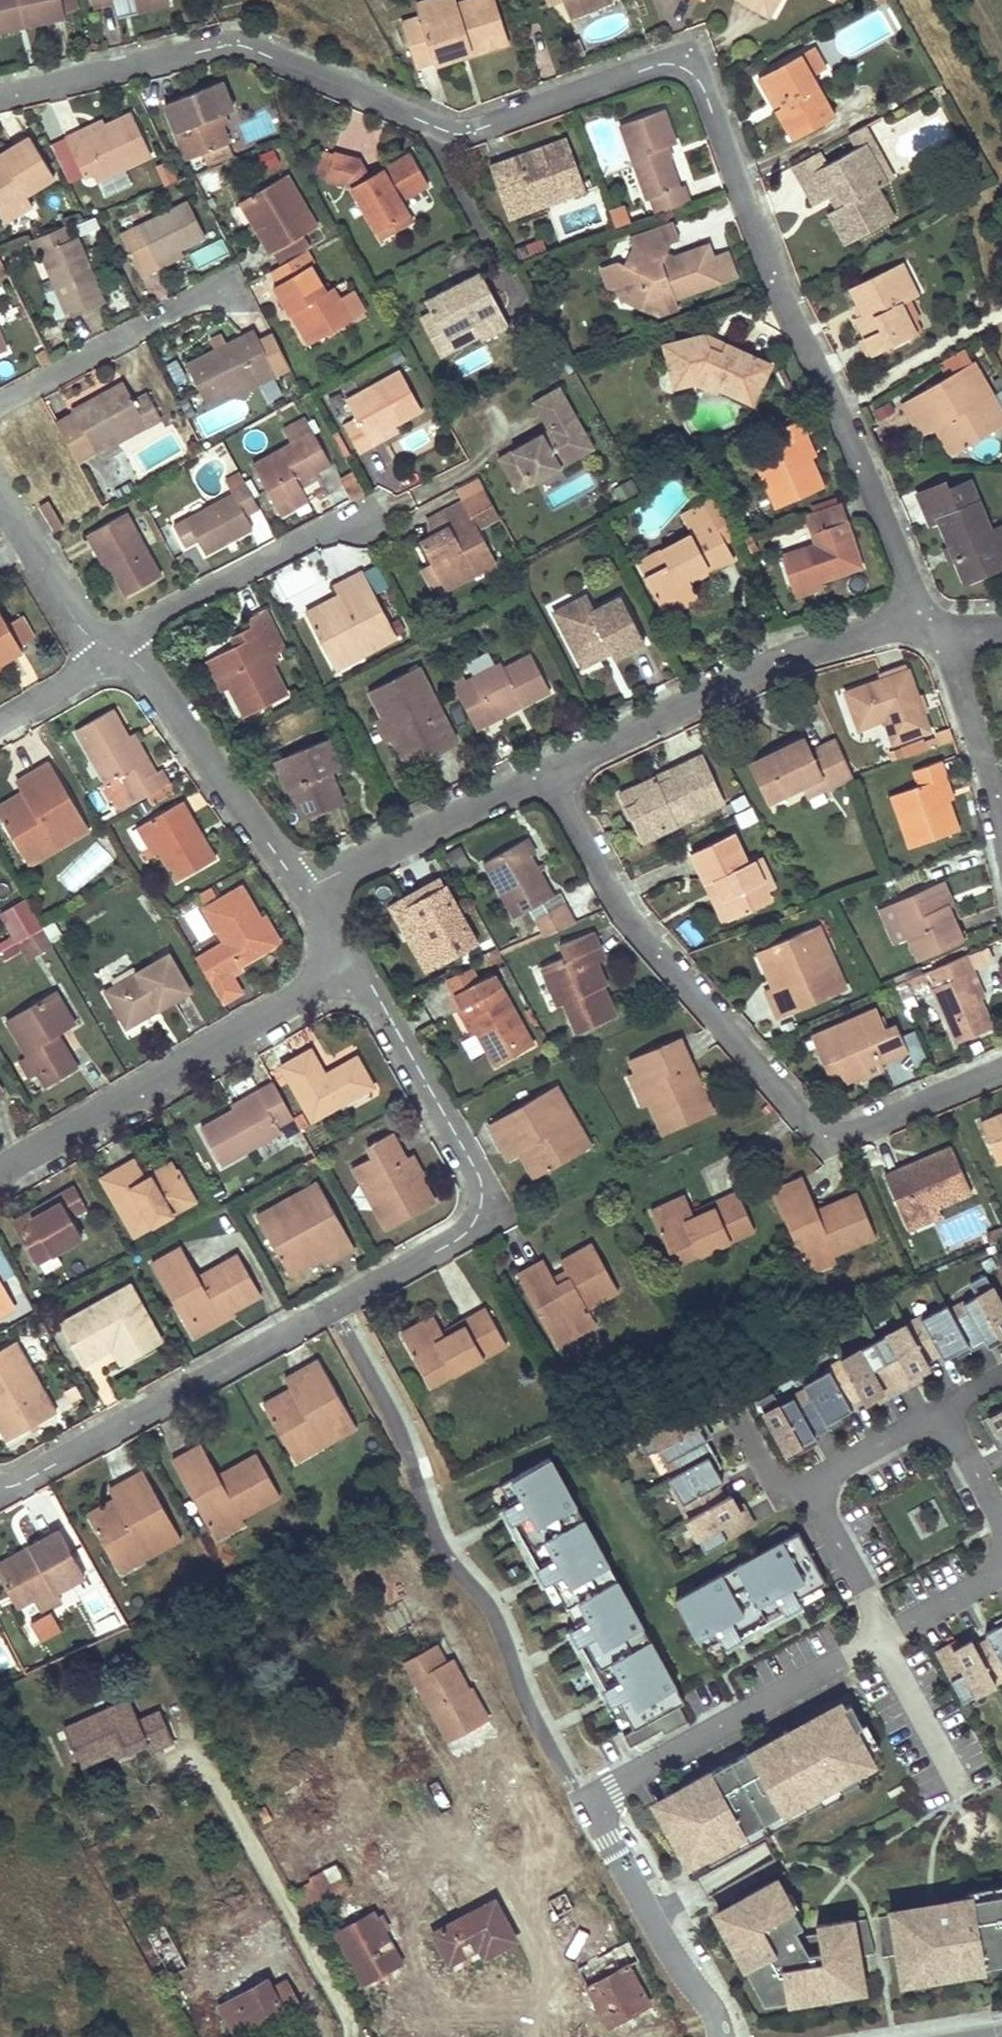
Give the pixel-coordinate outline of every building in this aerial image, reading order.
[(22,16),(24,27),(65,18),(65,13),(78,10),(76,0),(0,0),(0,21),(22,16)] [(167,0),(91,0),(93,7),(114,2),(117,14),(137,9),(168,3),(167,0)] [(568,0),(552,0),(557,14),(571,7),(568,0)] [(571,7),(578,26),(620,10),(616,0),(568,0),(571,7)] [(745,5),(777,22),(788,0),(747,0),(745,5)] [(480,65),(516,52),(499,3),(464,14),(459,2),(438,10),(442,25),(428,29),(411,35),(425,78),(479,59),(480,65)] [(442,25),(438,10),(423,15),(428,29),(442,25)] [(22,16),(0,21),(0,32),(24,27),(22,16)] [(841,123),(806,62),(766,84),(783,115),(801,146),(841,123)] [(202,165),(229,154),(214,116),(229,110),(218,82),(162,105),(184,160),(197,154),(202,165)] [(677,142),(666,108),(620,123),(646,199),(651,197),(656,212),(693,200),(687,182),(681,184),(668,145),(677,142)] [(78,139),(77,136),(76,133),(60,141),(79,180),(86,176),(89,183),(143,156),(123,116),(78,139)] [(14,207),(26,200),(24,196),(54,177),(30,137),(0,155),(0,212),(1,214),(14,207)] [(549,206),(585,193),(567,142),(539,151),(542,159),(520,167),(517,159),(489,169),(508,221),(521,216),(549,206)] [(905,190),(882,150),(875,154),(896,194),(905,190)] [(376,179),(367,160),(341,152),(340,154),(330,151),(322,176),(332,180),(331,182),(356,189),(380,236),(412,219),(404,205),(433,189),(416,157),(376,179)] [(542,159),(539,151),(517,159),(520,167),(542,159)] [(896,194),(875,154),(817,184),(810,189),(824,216),(831,212),(839,207),(850,201),(857,212),(845,219),(839,223),(856,254),(905,227),(889,198),(896,194)] [(287,173),(246,196),(267,233),(261,236),(269,251),(271,249),(297,235),(316,224),(287,173)] [(246,196),(240,199),(261,236),(267,233),(246,196)] [(178,247),(201,235),(184,200),(120,232),(142,276),(157,267),(154,260),(178,247)] [(857,212),(850,201),(839,207),(845,219),(857,212)] [(551,213),(549,206),(521,216),(524,223),(551,213)] [(611,212),(617,226),(631,221),(626,207),(611,212)] [(416,228),(412,219),(380,236),(385,244),(416,228)] [(36,253),(49,286),(63,318),(99,303),(72,237),(68,238),(63,225),(26,240),(32,255),(36,253)] [(714,257),(709,245),(665,260),(660,271),(650,266),(659,247),(676,241),(671,226),(635,237),(638,244),(627,266),(619,263),(599,269),(606,290),(614,287),(619,301),(626,299),(641,293),(653,300),(656,314),(679,306),(676,297),(722,281),(714,257)] [(305,248),(297,235),(271,249),(279,263),(301,250),(305,248)] [(545,252),(541,240),(515,250),(519,261),(545,252)] [(182,255),(178,247),(154,260),(157,267),(182,255)] [(325,291),(301,250),(279,263),(270,268),(277,281),(273,283),(289,311),(296,308),(314,339),(350,318),(332,286),(325,291)] [(737,275),(729,252),(714,257),(722,281),(737,275)] [(921,293),(906,261),(889,269),(904,280),(912,297),(915,296),(921,293)] [(877,352),(920,331),(914,320),(921,317),(924,315),(915,296),(912,297),(904,280),(889,269),(865,280),(854,285),(867,313),(859,316),(877,352)] [(510,334),(482,279),(426,308),(432,319),(446,347),(476,332),(481,342),(484,347),(510,334)] [(867,313),(854,285),(846,289),(859,316),(867,313)] [(641,293),(626,299),(656,314),(653,300),(641,293)] [(289,311),(307,343),(314,339),(296,308),(289,311)] [(914,320),(920,331),(926,328),(921,317),(914,320)] [(446,347),(432,319),(420,325),(441,364),(481,342),(476,332),(446,347)] [(211,350),(184,364),(203,402),(227,390),(272,368),(275,375),(288,368),(271,333),(258,340),(253,330),(222,345),(217,335),(206,340),(211,350)] [(719,388),(752,403),(770,366),(725,344),(720,354),(708,349),(706,335),(665,345),(670,373),(688,369),(699,373),(695,383),(716,393),(719,388)] [(725,344),(706,335),(708,349),(720,354),(725,344)] [(971,346),(942,361),(949,374),(910,396),(927,430),(938,424),(947,420),(961,447),(1001,425),(1001,423),(989,397),(995,393),(971,346)] [(230,397),(275,375),(272,368),(227,390),(230,397)] [(688,369),(670,373),(674,388),(695,383),(699,373),(688,369)] [(342,426),(355,452),(369,445),(367,439),(392,426),(420,412),(400,373),(345,401),(355,420),(342,426)] [(74,409),(54,418),(75,458),(94,448),(92,444),(113,433),(143,418),(145,422),(160,415),(148,392),(133,400),(123,381),(72,406),(74,409)] [(586,431),(561,387),(535,402),(551,431),(502,458),(520,492),(581,459),(570,440),(586,431)] [(995,393),(989,397),(1001,423),(1001,405),(995,393)] [(115,437),(145,422),(143,418),(113,433),(115,437)] [(294,481),(326,465),(302,418),(278,431),(286,445),(269,454),(248,465),(275,516),(304,500),(294,481)] [(787,504),(826,487),(816,464),(806,436),(810,435),(805,420),(776,431),(783,445),(756,457),(766,483),(776,479),(787,504)] [(961,447),(947,420),(938,424),(953,453),(961,447)] [(596,450),(586,431),(570,440),(581,459),(596,450)] [(816,464),(821,462),(810,435),(806,436),(816,464)] [(499,514),(486,489),(478,475),(457,487),(464,500),(440,513),(447,528),(431,535),(417,542),(442,591),(495,565),(478,531),(475,526),(499,514)] [(255,509),(239,478),(226,484),(229,490),(169,522),(180,543),(193,536),(202,553),(250,527),(243,515),(255,509)] [(968,576),(1001,562),(1001,548),(994,528),(976,481),(964,479),(951,485),(948,478),(921,489),(932,518),(942,513),(968,576)] [(787,504),(776,479),(766,483),(777,508),(787,504)] [(341,487),(348,501),(359,495),(352,482),(341,487)] [(716,522),(726,542),(744,534),(726,495),(708,503),(716,522)] [(52,531),(62,525),(46,497),(36,502),(52,531)] [(691,581),(735,561),(726,542),(716,522),(708,503),(683,515),(693,534),(661,549),(637,560),(643,573),(659,606),(695,590),(691,581)] [(824,583),(866,570),(845,505),(815,515),(820,533),(824,545),(785,557),(796,593),(824,583)] [(97,541),(103,552),(111,555),(114,560),(109,562),(122,590),(158,573),(124,510),(84,530),(91,544),(97,541)] [(424,521),(431,535),(447,528),(440,513),(424,521)] [(502,520),(499,514),(475,526),(478,531),(502,520)] [(91,544),(97,558),(109,562),(114,560),(111,555),(103,552),(97,541),(91,544)] [(342,611),(309,627),(330,668),(356,655),(358,660),(360,663),(391,648),(389,644),(394,642),(362,577),(332,592),(337,601),(342,611)] [(827,591),(824,583),(796,593),(799,600),(827,591)] [(698,597),(695,590),(659,606),(663,614),(698,597)] [(583,666),(611,652),(615,658),(647,642),(625,596),(599,610),(591,595),(575,604),(557,612),(565,630),(579,658),(583,666)] [(337,601),(305,618),(309,627),(342,611),(337,601)] [(16,642),(30,634),(17,613),(4,621),(0,614),(0,657),(4,655),(19,646),(16,642)] [(242,723),(285,699),(270,671),(267,665),(276,660),(286,655),(265,616),(247,625),(252,634),(256,642),(235,654),(211,666),(226,694),(242,723)] [(252,634),(231,646),(235,654),(256,642),(252,634)] [(330,668),(334,676),(360,663),(358,660),(356,655),(330,668)] [(270,671),(279,665),(276,660),(267,665),(270,671)] [(517,714),(543,701),(525,665),(496,678),(493,672),(449,694),(465,726),(483,716),(485,721),(514,708),(517,714)] [(207,668),(222,696),(226,694),(211,666),(207,668)] [(928,728),(908,668),(845,689),(856,726),(881,718),(890,742),(928,728)] [(414,673),(364,698),(377,726),(387,745),(394,761),(416,749),(421,760),(446,749),(450,747),(414,673)] [(470,737),(517,714),(514,708),(485,721),(483,716),(465,726),(470,737)] [(153,775),(151,771),(146,762),(140,765),(110,711),(73,732),(103,786),(118,777),(123,786),(126,791),(122,793),(130,806),(146,798),(166,787),(158,773),(153,775)] [(387,745),(377,726),(369,730),(378,749),(387,745)] [(955,740),(951,727),(934,732),(936,736),(938,744),(955,740)] [(903,744),(907,755),(938,744),(936,736),(924,740),(923,737),(903,744)] [(808,800),(828,791),(853,780),(852,777),(836,743),(811,755),(804,741),(751,766),(769,805),(803,789),(808,800)] [(303,827),(323,820),(343,813),(332,780),(341,777),(330,747),(290,761),(300,791),(291,794),(303,827)] [(421,760),(416,749),(394,761),(399,771),(421,760)] [(717,788),(702,756),(620,795),(642,840),(724,802),(717,788)] [(300,791),(290,761),(274,767),(285,796),(291,794),(300,791)] [(948,779),(943,763),(915,772),(920,788),(893,796),(903,824),(912,821),(920,846),(960,832),(943,781),(948,779)] [(47,764),(12,784),(17,791),(22,802),(0,815),(0,821),(13,844),(21,859),(48,843),(52,850),(86,830),(75,811),(47,764)] [(173,795),(168,785),(166,787),(146,798),(152,808),(173,795)] [(17,791),(0,801),(0,815),(22,802),(17,791)] [(169,881),(189,870),(209,859),(177,802),(138,824),(153,851),(169,881)] [(920,846),(912,821),(903,824),(911,849),(920,846)] [(131,828),(146,855),(153,851),(138,824),(131,828)] [(772,904),(768,895),(777,891),(763,858),(754,862),(748,865),(735,835),(696,851),(709,884),(725,923),(735,919),(772,904)] [(52,850),(48,843),(21,859),(26,866),(52,850)] [(522,845),(478,868),(506,924),(520,917),(547,903),(526,862),(529,860),(522,845)] [(955,904),(946,882),(936,886),(945,909),(951,906),(955,904)] [(945,909),(936,886),(895,901),(909,937),(918,958),(964,939),(951,906),(945,909)] [(200,911),(209,928),(219,945),(205,953),(218,976),(270,948),(238,889),(200,911)] [(470,952),(437,890),(400,910),(416,940),(433,972),(470,952)] [(22,898),(0,910),(0,921),(12,941),(38,927),(22,898)] [(547,903),(520,917),(534,944),(568,930),(551,901),(547,903)] [(895,943),(909,937),(895,901),(881,907),(895,943)] [(391,916),(407,945),(416,940),(400,910),(391,916)] [(838,952),(827,923),(820,925),(832,955),(838,952)] [(782,1015),(852,987),(838,952),(832,955),(820,925),(777,943),(791,977),(779,982),(770,986),(782,1015)] [(24,962),(49,948),(38,927),(12,941),(24,962)] [(571,1039),(600,1027),(609,1024),(597,991),(591,994),(582,972),(593,968),(596,966),(586,939),(554,951),(559,962),(537,971),(552,1012),(559,1009),(571,1039)] [(777,943),(765,947),(779,982),(791,977),(777,943)] [(192,960),(205,984),(218,976),(205,953),(192,960)] [(976,969),(969,953),(897,983),(906,1003),(915,1000),(910,987),(937,976),(941,983),(936,987),(958,1041),(993,1026),(971,972),(976,969)] [(99,989),(109,1007),(118,1026),(183,992),(163,955),(135,969),(115,980),(99,989)] [(108,967),(115,980),(135,969),(129,957),(108,967)] [(601,990),(593,968),(582,972),(591,994),(597,991),(601,990)] [(487,1072),(525,1051),(485,978),(443,1001),(452,1017),(456,1014),(468,1037),(487,1072)] [(51,1032),(68,1023),(49,988),(0,1015),(0,1017),(19,1054),(29,1071),(35,1084),(69,1066),(51,1032)] [(812,1036),(831,1086),(859,1076),(857,1071),(879,1062),(906,1051),(896,1025),(885,1030),(877,1010),(812,1036)] [(464,1040),(468,1037),(456,1014),(452,1017),(464,1040)] [(312,1121),(373,1088),(357,1059),(326,1076),(312,1050),(282,1066),(312,1121)] [(705,1124),(674,1050),(620,1071),(624,1080),(635,1106),(651,1146),(705,1124)] [(11,1058),(20,1076),(29,1071),(19,1054),(11,1058)] [(860,1079),(883,1070),(879,1062),(857,1071),(859,1076),(860,1079)] [(635,1106),(624,1080),(618,1084),(628,1109),(635,1106)] [(255,1100),(195,1133),(215,1168),(275,1136),(272,1131),(288,1123),(268,1086),(252,1095),(255,1100)] [(568,1133),(550,1098),(482,1134),(501,1169),(509,1164),(519,1159),(534,1186),(575,1164),(562,1137),(568,1133)] [(1001,1164),(1001,1116),(979,1126),(996,1166),(1001,1164)] [(305,1162),(314,1157),(300,1131),(291,1136),(305,1162)] [(583,1159),(568,1133),(562,1137),(575,1164),(583,1159)] [(386,1230),(435,1203),(421,1178),(416,1180),(405,1160),(390,1134),(367,1147),(373,1158),(353,1169),(386,1230)] [(955,1147),(887,1174),(905,1220),(935,1208),(974,1193),(955,1147)] [(423,1176),(412,1156),(405,1160),(416,1180),(421,1178),(423,1176)] [(534,1186),(519,1159),(509,1164),(526,1192),(534,1186)] [(128,1238),(189,1205),(171,1173),(149,1185),(145,1178),(138,1181),(128,1162),(96,1178),(128,1238)] [(171,1173),(168,1165),(145,1178),(149,1185),(171,1173)] [(835,1252),(879,1234),(861,1192),(821,1208),(806,1176),(775,1188),(807,1263),(835,1252)] [(57,1203),(10,1230),(29,1266),(72,1242),(61,1223),(63,1221),(81,1212),(67,1188),(53,1196),(57,1203)] [(350,1260),(313,1191),(278,1209),(283,1217),(256,1232),(277,1272),(311,1254),(317,1266),(322,1275),(350,1260)] [(754,1229),(738,1192),(692,1212),(687,1199),(652,1213),(668,1249),(693,1238),(698,1253),(754,1229)] [(652,1213),(687,1199),(684,1193),(649,1207),(652,1213)] [(6,1223),(10,1230),(57,1203),(53,1196),(6,1223)] [(909,1230),(939,1218),(935,1208),(905,1220),(909,1230)] [(278,1209),(251,1223),(256,1232),(283,1217),(278,1209)] [(698,1253),(693,1238),(668,1249),(674,1263),(698,1253)] [(229,1311),(258,1296),(236,1256),(196,1278),(180,1249),(149,1266),(175,1312),(182,1308),(194,1330),(229,1311)] [(838,1259),(835,1252),(807,1263),(810,1271),(838,1259)] [(277,1272),(283,1283),(317,1266),(311,1254),(277,1272)] [(579,1319),(609,1301),(583,1255),(550,1273),(554,1280),(559,1289),(545,1297),(540,1288),(532,1272),(508,1285),(543,1350),(583,1328),(579,1319)] [(987,1277),(971,1286),(979,1298),(965,1306),(970,1314),(956,1322),(974,1353),(987,1345),(999,1339),(1001,1345),(1001,1305),(987,1277)] [(559,1289),(554,1280),(540,1288),(545,1297),(559,1289)] [(130,1360),(160,1344),(129,1286),(114,1295),(64,1320),(85,1359),(111,1345),(120,1340),(130,1360)] [(0,1301),(0,1311),(10,1306),(6,1298),(0,1301)] [(233,1318),(229,1311),(194,1330),(182,1308),(175,1312),(191,1341),(233,1318)] [(956,1322),(948,1308),(923,1321),(922,1319),(908,1326),(925,1357),(939,1350),(945,1362),(957,1355),(960,1360),(974,1353),(956,1322)] [(445,1383),(498,1355),(478,1317),(434,1341),(429,1332),(396,1350),(414,1383),(437,1369),(445,1383)] [(429,1332),(425,1325),(392,1343),(396,1350),(429,1332)] [(925,1357),(908,1326),(875,1345),(902,1392),(916,1385),(911,1376),(917,1372),(919,1376),(931,1369),(925,1357)] [(586,1335),(583,1328),(543,1350),(548,1358),(586,1335)] [(1001,1345),(999,1339),(987,1345),(991,1352),(1001,1345)] [(111,1345),(121,1364),(130,1360),(120,1340),(111,1345)] [(53,1417),(13,1344),(0,1352),(0,1436),(4,1443),(53,1417)] [(902,1392),(875,1345),(842,1363),(860,1394),(866,1405),(878,1399),(876,1395),(882,1392),(887,1400),(902,1392)] [(320,1446),(355,1427),(318,1360),(283,1379),(288,1389),(292,1397),(266,1411),(290,1454),(316,1440),(320,1446)] [(860,1394),(842,1363),(828,1371),(830,1373),(805,1387),(813,1401),(830,1432),(843,1424),(841,1419),(853,1412),(846,1401),(860,1394)] [(445,1383),(437,1369),(414,1383),(421,1397),(445,1383)] [(922,1381),(919,1376),(917,1372),(911,1376),(916,1385),(922,1381)] [(292,1397),(288,1389),(261,1403),(266,1411),(292,1397)] [(887,1400),(882,1392),(876,1395),(878,1399),(881,1404),(887,1400)] [(774,1395),(759,1403),(781,1443),(779,1444),(789,1463),(808,1452),(805,1446),(816,1439),(830,1432),(813,1401),(799,1409),(795,1400),(781,1407),(774,1395)] [(707,1443),(701,1431),(707,1427),(697,1408),(678,1418),(679,1421),(639,1443),(648,1458),(660,1451),(668,1464),(676,1460),(683,1473),(714,1456),(707,1443)] [(1001,1412),(983,1422),(994,1441),(1000,1438),(1001,1441),(1001,1413),(1001,1412)] [(707,1443),(714,1439),(707,1427),(701,1431),(707,1443)] [(1000,1438),(994,1441),(1000,1453),(1001,1452),(1001,1441),(1000,1438)] [(820,1446),(816,1439),(805,1446),(808,1452),(820,1446)] [(320,1446),(316,1440),(290,1454),(293,1461),(320,1446)] [(203,1444),(174,1460),(214,1532),(238,1519),(241,1518),(280,1496),(258,1456),(221,1476),(203,1444)] [(719,1504),(712,1491),(723,1485),(717,1473),(722,1470),(714,1456),(683,1473),(669,1481),(683,1506),(680,1507),(688,1522),(719,1504)] [(685,1705),(640,1623),(620,1587),(584,1522),(550,1461),(514,1481),(500,1488),(511,1507),(523,1501),(531,1516),(519,1522),(532,1545),(544,1568),(556,1562),(564,1576),(553,1583),(565,1605),(577,1628),(589,1622),(598,1637),(586,1644),(599,1666),(611,1689),(623,1683),(631,1697),(619,1704),(632,1728),(635,1732),(625,1738),(632,1750),(663,1733),(657,1721),(680,1708),(685,1705)] [(145,1560),(179,1541),(142,1474),(109,1492),(114,1501),(118,1510),(91,1525),(114,1567),(141,1553),(145,1560)] [(706,1554),(754,1528),(746,1514),(737,1519),(734,1512),(737,1510),(731,1498),(719,1504),(688,1522),(706,1554)] [(91,1525),(118,1510),(114,1501),(86,1516),(91,1525)] [(511,1507),(500,1513),(521,1551),(532,1545),(519,1522),(531,1516),(523,1501),(511,1507)] [(746,1514),(743,1507),(737,1510),(734,1512),(737,1519),(746,1514)] [(242,1526),(238,1519),(214,1532),(218,1539),(242,1526)] [(37,1555),(2,1572),(18,1604),(33,1597),(40,1610),(60,1600),(55,1591),(86,1575),(63,1530),(32,1546),(37,1555)] [(775,1598),(792,1589),(798,1601),(827,1585),(799,1535),(676,1602),(704,1652),(721,1643),(714,1631),(731,1622),(738,1634),(781,1610),(775,1598)] [(32,1546),(0,1562),(0,1568),(2,1572),(37,1555),(32,1546)] [(145,1560),(141,1553),(114,1567),(118,1574),(145,1560)] [(544,1568),(534,1574),(555,1611),(565,1605),(553,1583),(564,1576),(556,1562),(544,1568)] [(804,1611),(798,1601),(792,1589),(775,1598),(781,1610),(787,1620),(804,1611)] [(417,1628),(406,1606),(384,1617),(395,1640),(417,1628)] [(61,1634),(51,1614),(30,1624),(40,1644),(61,1634)] [(120,1625),(115,1615),(94,1626),(99,1636),(120,1625)] [(997,1624),(999,1629),(987,1636),(994,1647),(980,1655),(998,1686),(1001,1684),(1001,1621),(997,1624)] [(577,1628),(567,1634),(588,1672),(599,1666),(586,1644),(598,1637),(589,1622),(577,1628)] [(743,1644),(738,1634),(731,1622),(714,1631),(721,1643),(727,1653),(743,1644)] [(980,1655),(974,1643),(962,1650),(964,1653),(958,1657),(953,1648),(938,1656),(965,1704),(998,1686),(980,1655)] [(962,1650),(959,1644),(953,1648),(958,1657),(964,1653),(962,1650)] [(455,1661),(449,1664),(439,1647),(408,1664),(449,1740),(482,1720),(467,1693),(472,1691),(455,1661)] [(611,1689),(601,1695),(622,1733),(632,1728),(619,1704),(631,1697),(623,1683),(611,1689)] [(490,1716),(475,1689),(472,1691),(467,1693),(482,1720),(490,1716)] [(130,1715),(117,1692),(70,1719),(76,1731),(62,1739),(75,1763),(108,1745),(106,1741),(118,1734),(123,1743),(141,1733),(145,1741),(167,1729),(152,1702),(130,1715)] [(667,1827),(662,1830),(691,1878),(696,1875),(707,1869),(702,1860),(745,1836),(746,1836),(745,1834),(781,1814),(782,1816),(785,1814),(817,1797),(822,1794),(858,1775),(874,1766),(856,1733),(863,1729),(851,1706),(791,1739),(789,1740),(795,1752),(775,1763),(767,1750),(751,1758),(749,1754),(682,1791),(680,1792),(685,1800),(692,1814),(667,1828),(667,1827)] [(680,1708),(657,1721),(663,1733),(666,1737),(689,1724),(680,1708)] [(76,1731),(70,1719),(56,1726),(62,1739),(76,1731)] [(123,1743),(118,1734),(106,1741),(108,1745),(111,1749),(123,1743)] [(785,1734),(749,1754),(751,1758),(767,1750),(775,1763),(795,1752),(789,1740),(785,1734)] [(858,1775),(822,1794),(817,1797),(823,1809),(864,1786),(858,1775)] [(659,1814),(667,1827),(667,1828),(692,1814),(685,1800),(659,1814)] [(746,1836),(745,1836),(750,1845),(790,1823),(785,1814),(782,1816),(781,1814),(745,1834),(746,1836)] [(707,1895),(775,1858),(765,1840),(697,1877),(707,1895)] [(303,1911),(327,1898),(351,1884),(341,1865),(292,1891),(303,1911)] [(748,1904),(744,1906),(718,1920),(733,1947),(741,1942),(755,1966),(746,1971),(755,1988),(764,1983),(771,1996),(801,1991),(803,2000),(827,1996),(826,1988),(864,1981),(860,1958),(876,1955),(867,1921),(854,1923),(854,1922),(818,1928),(819,1936),(801,1939),(797,1932),(804,1929),(797,1916),(794,1911),(788,1914),(779,1900),(786,1896),(778,1881),(745,1899),(748,1904)] [(969,1899),(975,1898),(975,1901),(1001,1897),(1001,1887),(968,1893),(969,1899)] [(792,1893),(786,1896),(779,1900),(788,1914),(794,1911),(797,1916),(803,1912),(792,1893)] [(880,1925),(882,1959),(899,1956),(902,1975),(940,1969),(942,1977),(988,1969),(995,1968),(993,1959),(1001,1958),(1001,1897),(975,1901),(975,1898),(969,1899),(952,1902),(953,1907),(953,1909),(929,1913),(928,1909),(892,1915),(892,1917),(889,1917),(879,1919),(880,1925)] [(449,1962),(463,1955),(477,1947),(482,1957),(514,1940),(494,1902),(434,1934),(449,1962)] [(361,1982),(381,1972),(400,1963),(374,1912),(335,1932),(361,1982)] [(160,1920),(152,1925),(145,1929),(171,1976),(186,1968),(160,1920)] [(741,1942),(733,1947),(746,1971),(755,1966),(741,1942)] [(650,2005),(639,1984),(629,1964),(636,1961),(627,1944),(579,1969),(609,2026),(650,2005)] [(995,1968),(1001,1967),(1001,1958),(993,1959),(995,1968)] [(940,1969),(902,1975),(904,1988),(942,1981),(942,1977),(940,1969)] [(268,2019),(269,2020),(270,2022),(298,2007),(284,1980),(271,1987),(268,1980),(219,2006),(235,2036),(268,2019)] [(864,1981),(826,1988),(827,1996),(828,2000),(866,1994),(864,1981)] [(764,1983),(755,1988),(766,2007),(803,2000),(801,1991),(771,1996),(764,1983)]
